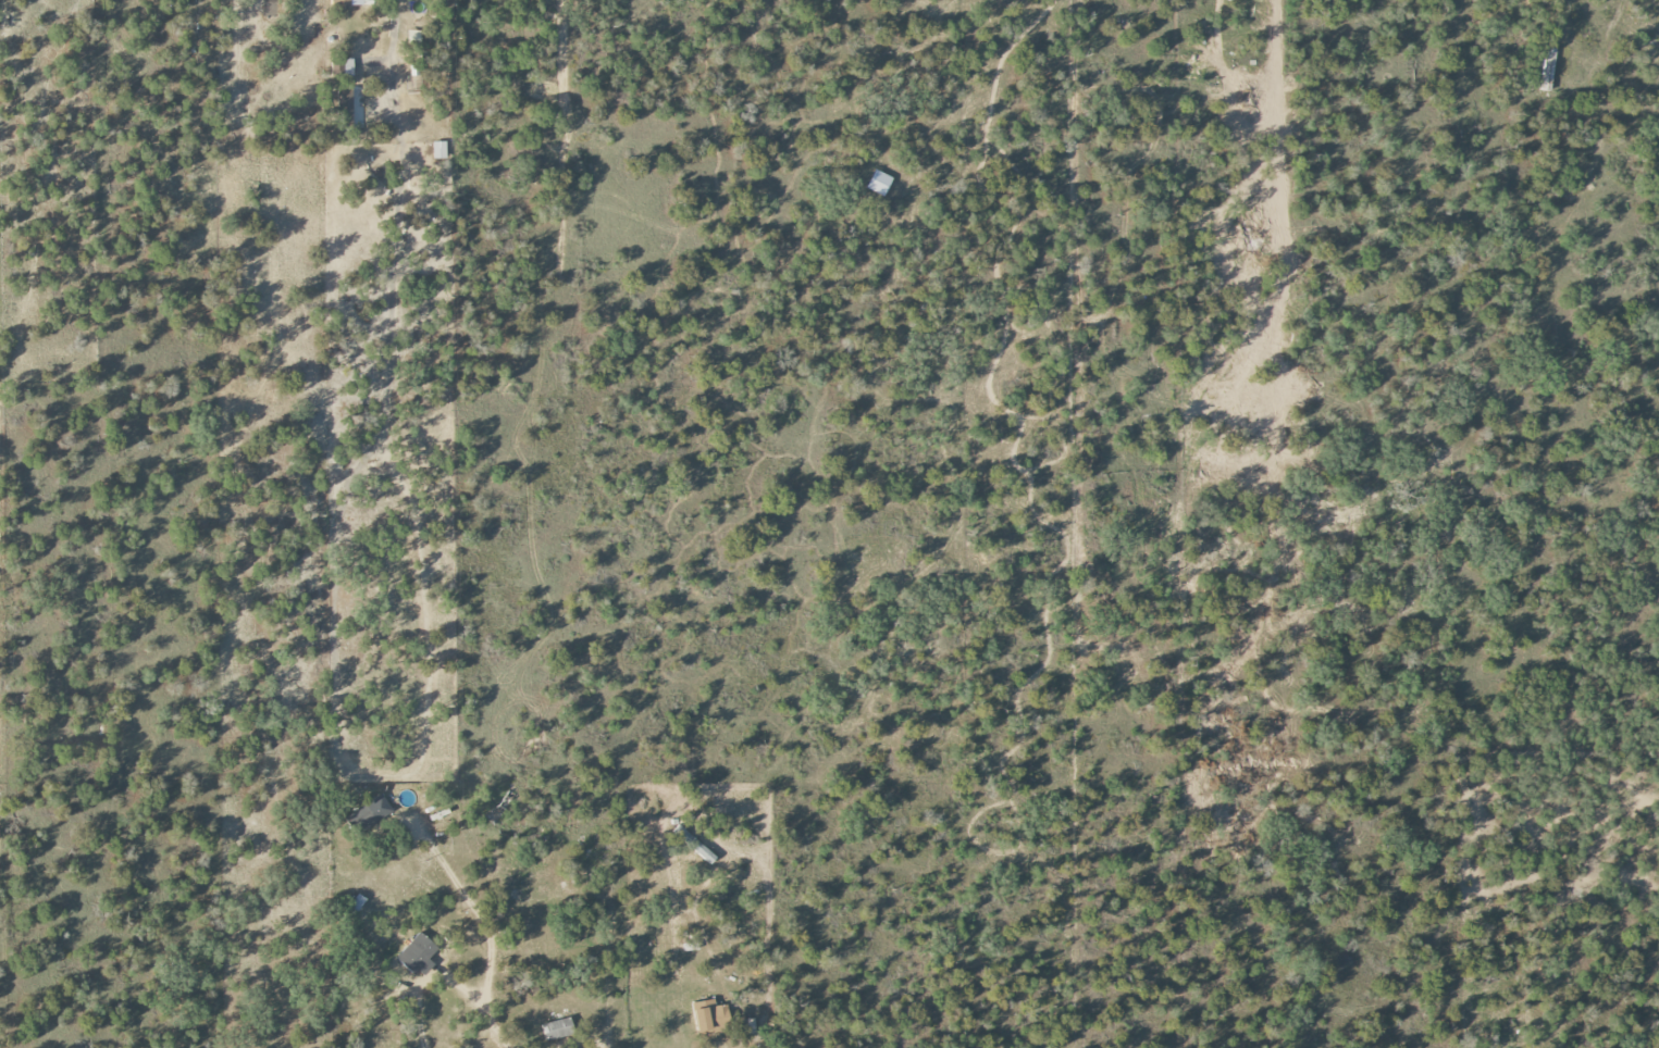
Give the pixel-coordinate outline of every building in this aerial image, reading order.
[(420,44),(420,30),(407,30),(407,44),(420,44)] [(352,90),(338,90),(337,126),(361,126),(361,96),(352,96),(352,90)] [(445,142),(432,142),(433,159),(446,159),(445,142)] [(360,832),(393,811),(382,794),(349,815),(360,832)] [(413,974),(438,949),(420,932),(396,958),(413,974)] [(683,952),(698,949),(697,941),(682,943),(683,952)] [(693,1003),(697,1034),(722,1031),(720,1023),(729,1021),(727,1004),(715,1006),(714,999),(693,1003)] [(546,1040),(574,1036),(571,1019),(543,1023),(546,1040)]
